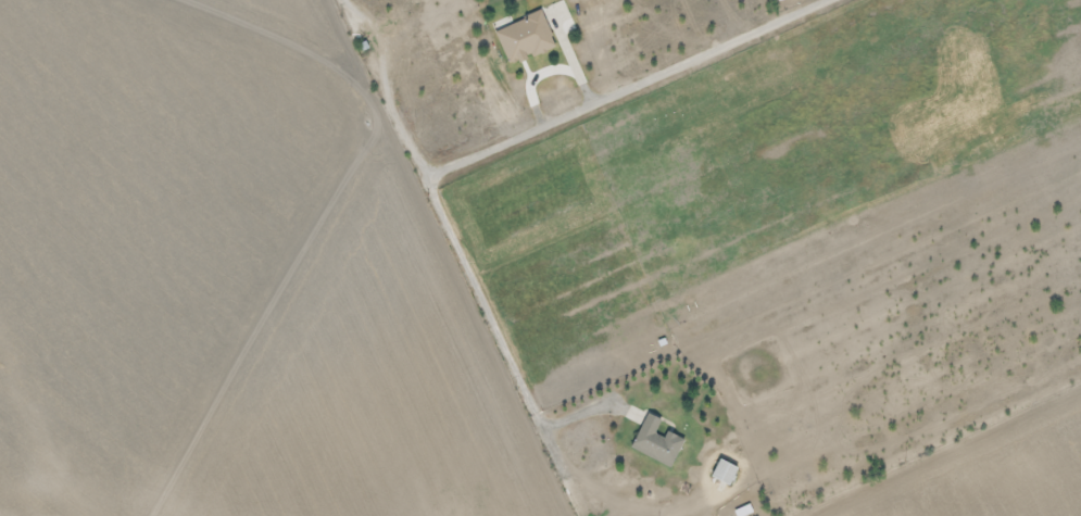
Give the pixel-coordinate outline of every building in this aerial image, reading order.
[(491,24),(510,68),(557,47),(541,11),(512,24),(509,16),(491,24)] [(631,450),(672,469),(685,440),(662,430),(666,422),(647,413),(631,450)] [(731,486),(739,468),(719,459),(711,477),(731,486)]
